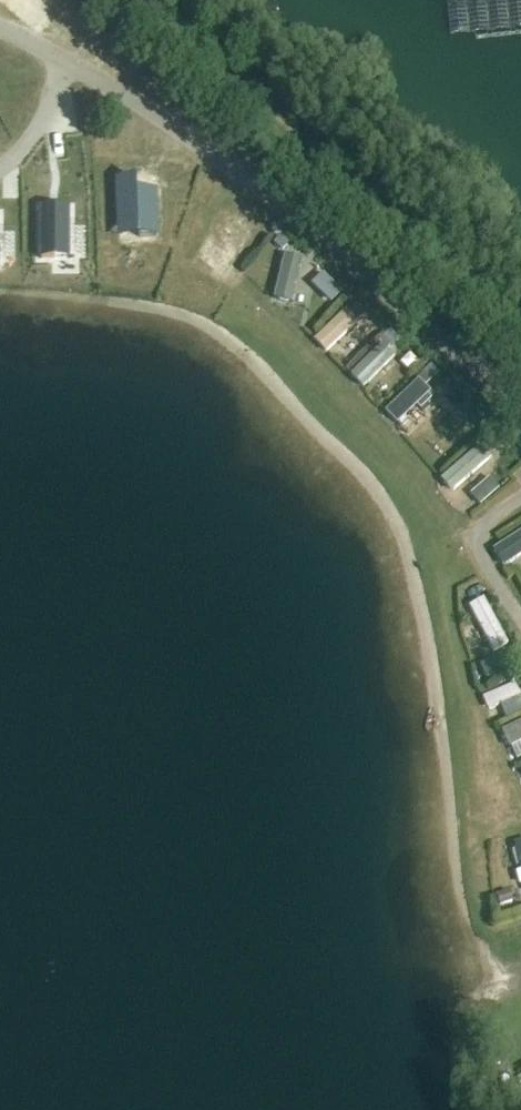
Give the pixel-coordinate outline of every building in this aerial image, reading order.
[(134,181),(117,181),(118,230),(136,230),(137,238),(155,237),(153,192),(134,193),(134,181)] [(71,261),(71,209),(40,209),(40,261),(71,261)] [(226,240),(236,246),(247,231),(218,212),(190,255),(208,267),(226,240)] [(273,249),(265,257),(275,268),(283,260),(273,249)] [(349,315),(357,323),(367,314),(358,306),(349,315)] [(383,340),(392,350),(402,341),(392,331),(383,340)] [(350,376),(365,389),(396,355),(381,341),(350,376)] [(422,379),(432,388),(439,380),(429,371),(422,379)] [(421,381),(382,406),(393,423),(432,398),(421,381)] [(496,433),(485,443),(493,453),(505,442),(496,433)] [(506,568),(520,558),(520,533),(494,551),(506,568)] [(490,653),(507,647),(488,597),(470,603),(490,653)] [(505,672),(515,668),(509,655),(499,660),(505,672)] [(483,696),(487,709),(502,705),(505,715),(520,710),(520,687),(520,684),(483,696)] [(513,842),(520,871),(520,840),(513,842)] [(509,892),(497,896),(500,906),(513,902),(509,892)]
